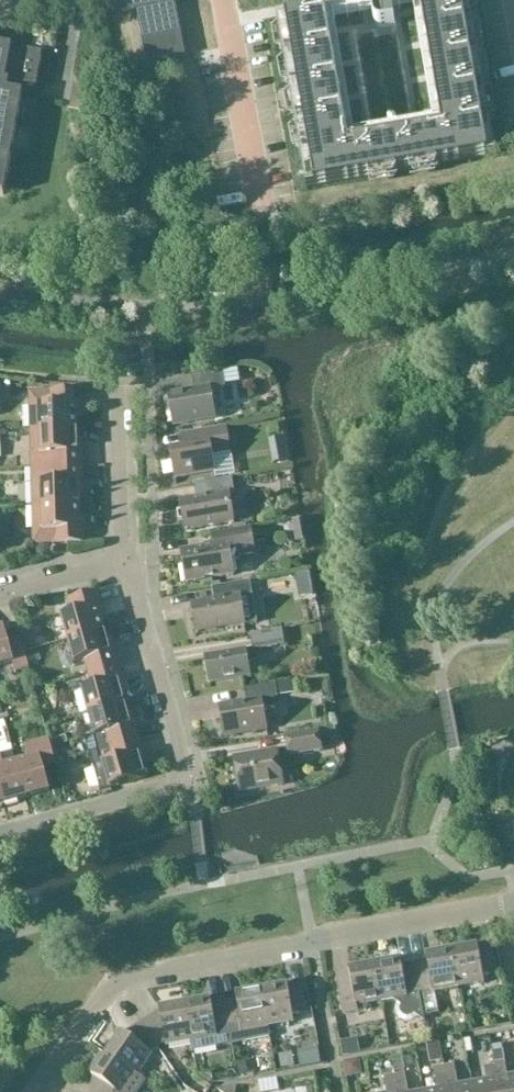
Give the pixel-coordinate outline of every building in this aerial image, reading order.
[(123,14),(137,12),(137,15),(146,63),(185,56),(177,9),(176,4),(175,0),(120,0),(123,14)] [(278,22),(307,190),(497,157),(469,0),(420,0),(442,130),(349,147),(326,13),(278,22)] [(372,6),(372,8),(375,24),(375,26),(376,27),(377,28),(378,29),(379,29),(381,29),(382,29),(395,27),(391,5),(391,3),(390,1),(389,0),(375,0),(374,1),(373,1),(373,2),(372,4),(372,5),(372,6)] [(4,197),(16,129),(22,97),(23,95),(26,96),(28,87),(36,88),(42,55),(0,47),(0,196),(4,197)] [(174,426),(180,425),(216,419),(211,390),(226,388),(223,372),(193,377),(195,392),(169,396),(174,426)] [(30,406),(31,431),(78,430),(78,418),(82,418),(81,391),(50,392),(51,406),(30,406)] [(175,479),(180,478),(216,472),(213,457),(231,454),(227,428),(182,435),(184,449),(171,451),(175,479)] [(79,441),(78,430),(31,431),(31,469),(83,468),(83,441),(79,441)] [(84,494),(83,468),(31,469),(32,507),(81,506),(80,494),(84,494)] [(180,522),(184,521),(186,531),(235,523),(230,496),(235,495),(232,479),(195,485),(198,500),(181,503),(183,513),(179,513),(180,522)] [(81,517),(81,506),(32,507),(33,544),(35,546),(87,545),(86,517),(81,517)] [(240,557),(255,554),(251,530),(213,536),(215,550),(207,551),(207,549),(183,553),(188,584),(234,576),(232,562),(241,561),(240,557)] [(220,601),(192,606),(197,634),(246,626),(258,624),(253,597),(251,582),(218,588),(220,601)] [(62,617),(68,640),(105,630),(102,619),(106,618),(98,592),(68,600),(72,614),(62,617)] [(13,663),(16,672),(30,668),(22,639),(9,642),(4,627),(0,628),(0,667),(13,663)] [(86,661),(89,674),(119,666),(112,641),(108,642),(105,630),(68,640),(75,664),(86,661)] [(254,651),(286,646),(283,630),(251,636),(254,651)] [(253,650),(206,658),(211,684),(251,677),(249,664),(258,662),(256,651),(253,652),(253,650)] [(126,692),(119,666),(89,674),(93,687),(82,690),(89,714),(125,704),(122,693),(126,692)] [(294,682),(245,690),(247,703),(220,708),(226,738),(268,730),(264,711),(277,709),(275,699),(279,698),(279,697),(297,694),(294,682)] [(129,715),(125,704),(89,714),(96,738),(86,740),(90,753),(140,740),(132,714),(129,715)] [(292,756),(322,751),(319,732),(287,738),(289,749),(235,759),(241,793),(284,786),(281,765),(293,763),(292,756)] [(29,758),(17,762),(27,798),(51,791),(44,769),(57,765),(50,740),(26,747),(29,758)] [(140,740),(90,753),(100,791),(146,778),(143,767),(147,765),(140,740)] [(0,754),(0,791),(4,804),(27,798),(17,762),(4,765),(1,753),(0,754)] [(478,947),(452,951),(459,988),(485,984),(484,977),(479,949),(478,947)] [(492,947),(479,949),(484,977),(497,975),(492,947)] [(428,963),(433,991),(434,993),(459,988),(452,951),(427,956),(428,963)] [(401,961),(376,966),(383,1003),(394,1001),(402,1006),(400,1009),(401,1013),(404,1016),(408,1018),(412,1017),(415,1014),(426,1022),(420,993),(415,965),(403,967),(401,961)] [(428,963),(415,965),(420,993),(433,991),(428,963)] [(369,1005),(383,1003),(376,966),(350,970),(350,971),(336,974),(344,1016),(359,1013),(359,1012),(367,1010),(369,1005)] [(294,1016),(289,988),(288,986),(263,991),(269,1028),(295,1023),(294,1016)] [(289,988),(294,1016),(307,1014),(302,986),(289,988)] [(238,1002),(243,1030),(244,1032),(269,1028),(263,991),(237,995),(238,1002)] [(233,1045),(231,1033),(225,1004),(213,1007),(211,1000),(186,1005),(193,1042),(194,1052),(233,1045)] [(238,1002),(225,1004),(231,1033),(243,1030),(238,1002)] [(161,1013),(166,1043),(167,1047),(193,1042),(186,1005),(160,1010),(161,1013)] [(161,1013),(142,1024),(158,1048),(166,1043),(161,1013)] [(142,1024),(124,1035),(150,1053),(158,1048),(142,1024)] [(107,1055),(138,1076),(153,1055),(150,1053),(124,1035),(122,1033),(107,1055)] [(358,1069),(356,1053),(339,1056),(342,1072),(358,1069)] [(147,1082),(138,1076),(107,1055),(106,1057),(102,1054),(95,1065),(98,1068),(92,1077),(95,1078),(92,1091),(140,1091),(147,1082)] [(449,1091),(475,1091),(473,1083),(459,1086),(455,1064),(445,1066),(449,1091)] [(496,1066),(500,1091),(513,1091),(513,1076),(508,1077),(506,1064),(496,1066)] [(424,1091),(449,1091),(445,1066),(434,1068),(438,1089),(424,1091)] [(473,1083),(475,1091),(500,1091),(496,1066),(485,1068),(488,1081),(473,1083)] [(406,1073),(395,1075),(398,1091),(409,1091),(406,1073)] [(385,1077),(388,1091),(398,1091),(395,1075),(385,1077)]
